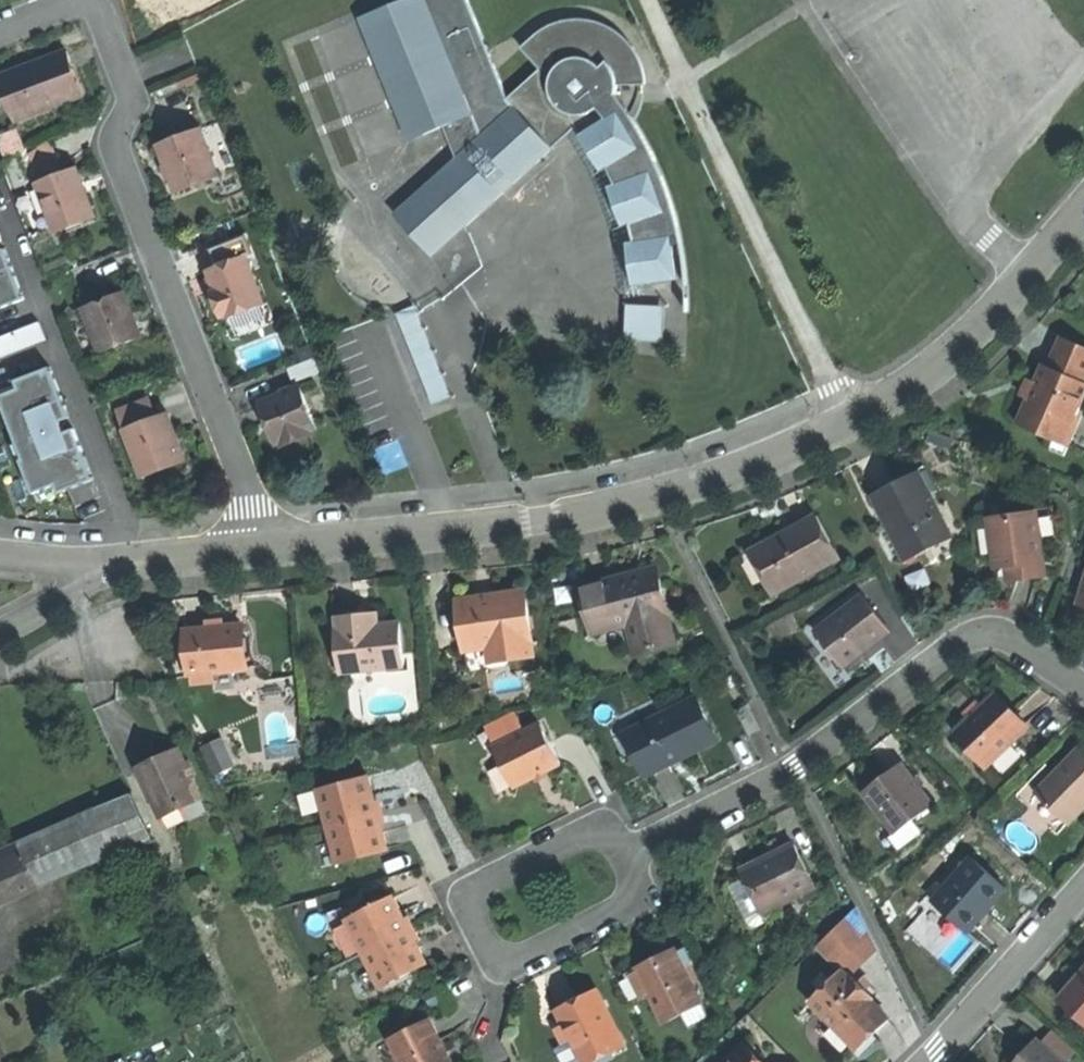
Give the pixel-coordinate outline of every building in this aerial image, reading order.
[(375,15),(388,46),(407,39),(411,48),(392,56),(398,72),(405,90),(427,81),(430,91),(409,99),(416,115),(424,135),(452,124),(463,155),(431,183),(435,187),(431,204),(444,221),(459,222),(462,229),(555,147),(542,134),(569,114),(595,101),(609,120),(586,137),(604,168),(609,167),(617,185),(613,188),(624,224),(633,223),(635,242),(630,242),(637,287),(646,285),(678,279),(674,237),(680,236),(674,200),(666,177),(656,155),(638,123),(618,94),(623,83),(648,86),(643,68),(639,55),(638,52),(631,43),(623,34),(612,26),(598,20),(587,19),(572,19),(556,25),(523,45),(545,70),(510,96),(471,0),(409,0),(375,15)] [(375,15),(362,20),(380,61),(392,56),(388,46),(375,15)] [(37,62),(2,74),(17,117),(85,94),(71,51),(37,62)] [(392,56),(380,61),(386,75),(398,72),(392,56)] [(398,72),(386,75),(398,104),(409,99),(405,90),(398,72)] [(409,99),(398,104),(404,120),(416,115),(409,99)] [(542,134),(555,147),(572,132),(599,184),(620,253),(622,267),(623,297),(646,296),(646,285),(637,287),(630,242),(635,242),(633,223),(624,224),(613,188),(617,185),(609,167),(604,168),(586,137),(609,120),(595,101),(569,114),(542,134)] [(416,115),(404,120),(412,140),(424,135),(416,115)] [(202,126),(161,143),(170,167),(180,190),(221,174),(202,126)] [(49,142),(30,152),(43,180),(63,174),(49,142)] [(63,174),(43,180),(60,229),(94,216),(85,192),(76,169),(63,174)] [(431,183),(398,212),(433,254),(462,229),(459,222),(444,221),(431,204),(435,187),(431,183)] [(253,234),(216,246),(222,266),(250,255),(251,258),(261,255),(253,234)] [(29,300),(9,250),(0,254),(0,311),(29,300)] [(222,266),(214,268),(220,288),(216,290),(222,305),(228,320),(268,303),(251,258),(250,255),(222,266)] [(126,292),(87,307),(105,352),(143,336),(135,314),(126,292)] [(421,303),(399,312),(434,406),(454,399),(421,303)] [(670,305),(628,303),(626,343),(668,345),(670,305)] [(52,340),(45,323),(0,342),(0,361),(52,340)] [(1066,337),(1052,367),(1047,364),(1044,371),(1041,378),(1032,398),(1020,423),(1056,439),(1070,408),(1080,412),(1083,404),(1083,345),(1066,337)] [(76,419),(56,369),(23,382),(26,390),(7,398),(32,461),(29,462),(42,494),(64,485),(67,493),(100,481),(80,431),(71,435),(66,422),(76,419)] [(1041,378),(1033,375),(1024,394),(1032,398),(1041,378)] [(303,385),(261,400),(268,420),(275,439),(317,425),(303,385)] [(168,410),(126,427),(144,470),(175,458),(177,464),(183,462),(189,459),(168,410)] [(898,483),(875,494),(892,528),(894,527),(910,558),(954,537),(921,471),(898,483)] [(1056,506),(1038,508),(1039,513),(1042,538),(1060,536),(1056,506)] [(1039,513),(993,520),(998,556),(1009,555),(1010,564),(1011,571),(1012,578),(1047,573),(1042,538),(1039,513)] [(787,532),(753,550),(776,592),(842,556),(820,514),(787,532)] [(1009,555),(998,556),(999,565),(1010,564),(1009,555)] [(620,579),(582,590),(594,632),(629,622),(637,652),(675,641),(668,614),(670,613),(657,568),(620,579)] [(484,597),(459,600),(465,649),(487,646),(506,644),(508,659),(533,656),(525,591),(513,593),(502,594),(502,597),(485,599),(484,597)] [(501,591),(484,593),(484,597),(485,599),(502,597),(502,594),(501,591)] [(866,593),(818,629),(845,666),(869,648),(893,631),(866,593)] [(361,622),(377,621),(376,614),(360,616),(361,622)] [(349,616),(338,617),(339,630),(339,631),(343,671),(404,665),(399,624),(378,626),(361,628),(361,622),(360,616),(349,616)] [(216,627),(188,630),(192,674),(194,674),(216,672),(248,669),(244,624),(216,627)] [(506,644),(487,646),(489,662),(508,659),(506,644)] [(216,672),(194,674),(195,683),(217,681),(216,672)] [(976,713),(955,732),(987,767),(1029,728),(997,693),(976,713)] [(695,700),(627,733),(647,774),(681,757),(715,741),(695,700)] [(515,715),(489,728),(498,745),(524,732),(515,715)] [(498,745),(495,747),(514,786),(537,775),(560,764),(541,724),(524,732),(498,745)] [(1037,793),(1070,825),(1083,810),(1083,751),(1080,748),(1037,793)] [(160,758),(141,766),(163,817),(165,816),(163,810),(181,802),(183,808),(203,799),(194,780),(196,773),(191,762),(181,767),(174,752),(160,758)] [(886,777),(867,791),(897,831),(898,832),(916,819),(936,804),(905,763),(886,777)] [(368,774),(317,787),(323,808),(327,824),(378,811),(373,792),(368,774)] [(317,787),(302,791),(307,812),(323,808),(317,787)] [(133,792),(97,808),(115,852),(153,835),(133,792)] [(19,841),(26,855),(0,866),(0,901),(115,852),(97,808),(19,841)] [(378,811),(327,824),(331,840),(337,861),(388,848),(383,829),(378,811)] [(898,832),(897,831),(892,835),(902,848),(924,830),(916,819),(898,832)] [(331,840),(316,844),(321,865),(337,861),(331,840)] [(0,849),(0,866),(26,855),(19,841),(0,849)] [(767,856),(740,870),(751,892),(761,911),(815,884),(794,843),(767,856)] [(972,859),(933,900),(968,932),(987,911),(1006,890),(972,859)] [(751,892),(735,900),(747,924),(755,926),(766,920),(761,911),(751,892)] [(394,896),(348,919),(372,967),(381,987),(428,964),(420,949),(403,914),(394,896)] [(684,946),(677,949),(685,965),(692,962),(684,946)] [(658,959),(639,969),(651,994),(661,1014),(700,995),(685,965),(677,949),(658,959)] [(372,967),(357,974),(367,994),(381,987),(372,967)] [(639,969),(629,973),(641,999),(651,994),(639,969)] [(842,970),(809,1000),(856,1050),(857,1049),(854,1046),(868,1033),(871,1035),(879,1028),(887,1020),(869,1000),(871,998),(851,976),(848,978),(842,970)] [(1080,976),(1059,999),(1083,1021),(1083,972),(1080,976)] [(557,1008),(566,1024),(573,1038),(585,1061),(591,1061),(625,1045),(597,988),(577,998),(557,1008)] [(700,995),(661,1014),(664,1020),(703,1000),(700,995)] [(391,1040),(402,1061),(448,1061),(443,1054),(447,1052),(441,1040),(430,1020),(391,1040)] [(566,1024),(558,1028),(565,1042),(573,1038),(566,1024)] [(1019,1061),(1063,1061),(1039,1040),(1025,1055),(1019,1061)] [(728,1061),(764,1061),(746,1044),(728,1061)]
